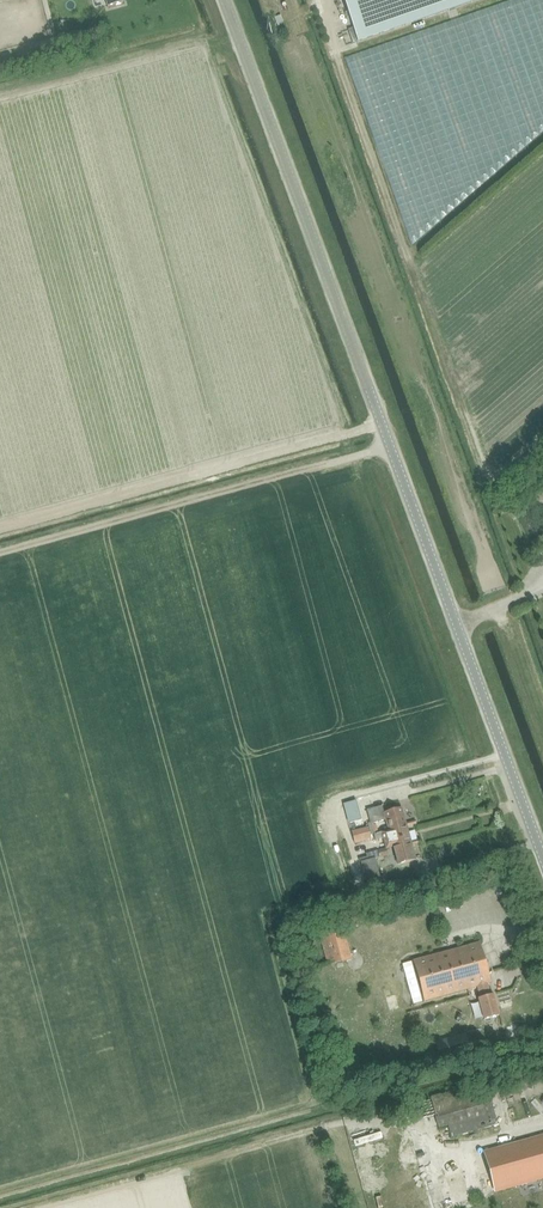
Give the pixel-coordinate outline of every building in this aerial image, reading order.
[(478,0),(343,0),(357,42),(478,0)] [(542,132),(542,0),(511,0),(344,58),(411,246),(542,132)] [(365,806),(348,809),(350,816),(345,817),(346,826),(368,821),(365,806)] [(401,808),(383,813),(381,806),(366,810),(370,824),(385,820),(388,830),(406,825),(401,808)] [(388,830),(373,834),(375,841),(383,838),(386,849),(393,847),(411,842),(406,825),(388,830)] [(365,827),(349,831),(352,843),(368,839),(365,827)] [(393,847),(397,864),(415,859),(411,842),(393,847)] [(383,849),(375,851),(377,858),(385,856),(383,849)] [(367,885),(381,881),(374,858),(360,862),(367,885)] [(320,937),(328,966),(346,961),(351,959),(349,953),(343,931),(320,937)] [(428,957),(413,961),(424,1001),(467,989),(477,987),(480,998),(491,995),(488,984),(490,983),(487,973),(487,971),(486,969),(480,945),(479,943),(455,950),(452,950),(428,957)] [(413,961),(402,964),(403,969),(412,1004),(424,1001),(413,961)] [(491,995),(480,998),(478,999),(484,1020),(499,1016),(493,995),(491,995)] [(450,1137),(497,1124),(485,1082),(430,1098),(438,1129),(447,1126),(450,1137)] [(483,1152),(487,1165),(473,1169),(477,1182),(491,1178),(494,1192),(542,1179),(542,1135),(483,1152)] [(425,1172),(416,1173),(417,1181),(426,1179),(425,1172)]
